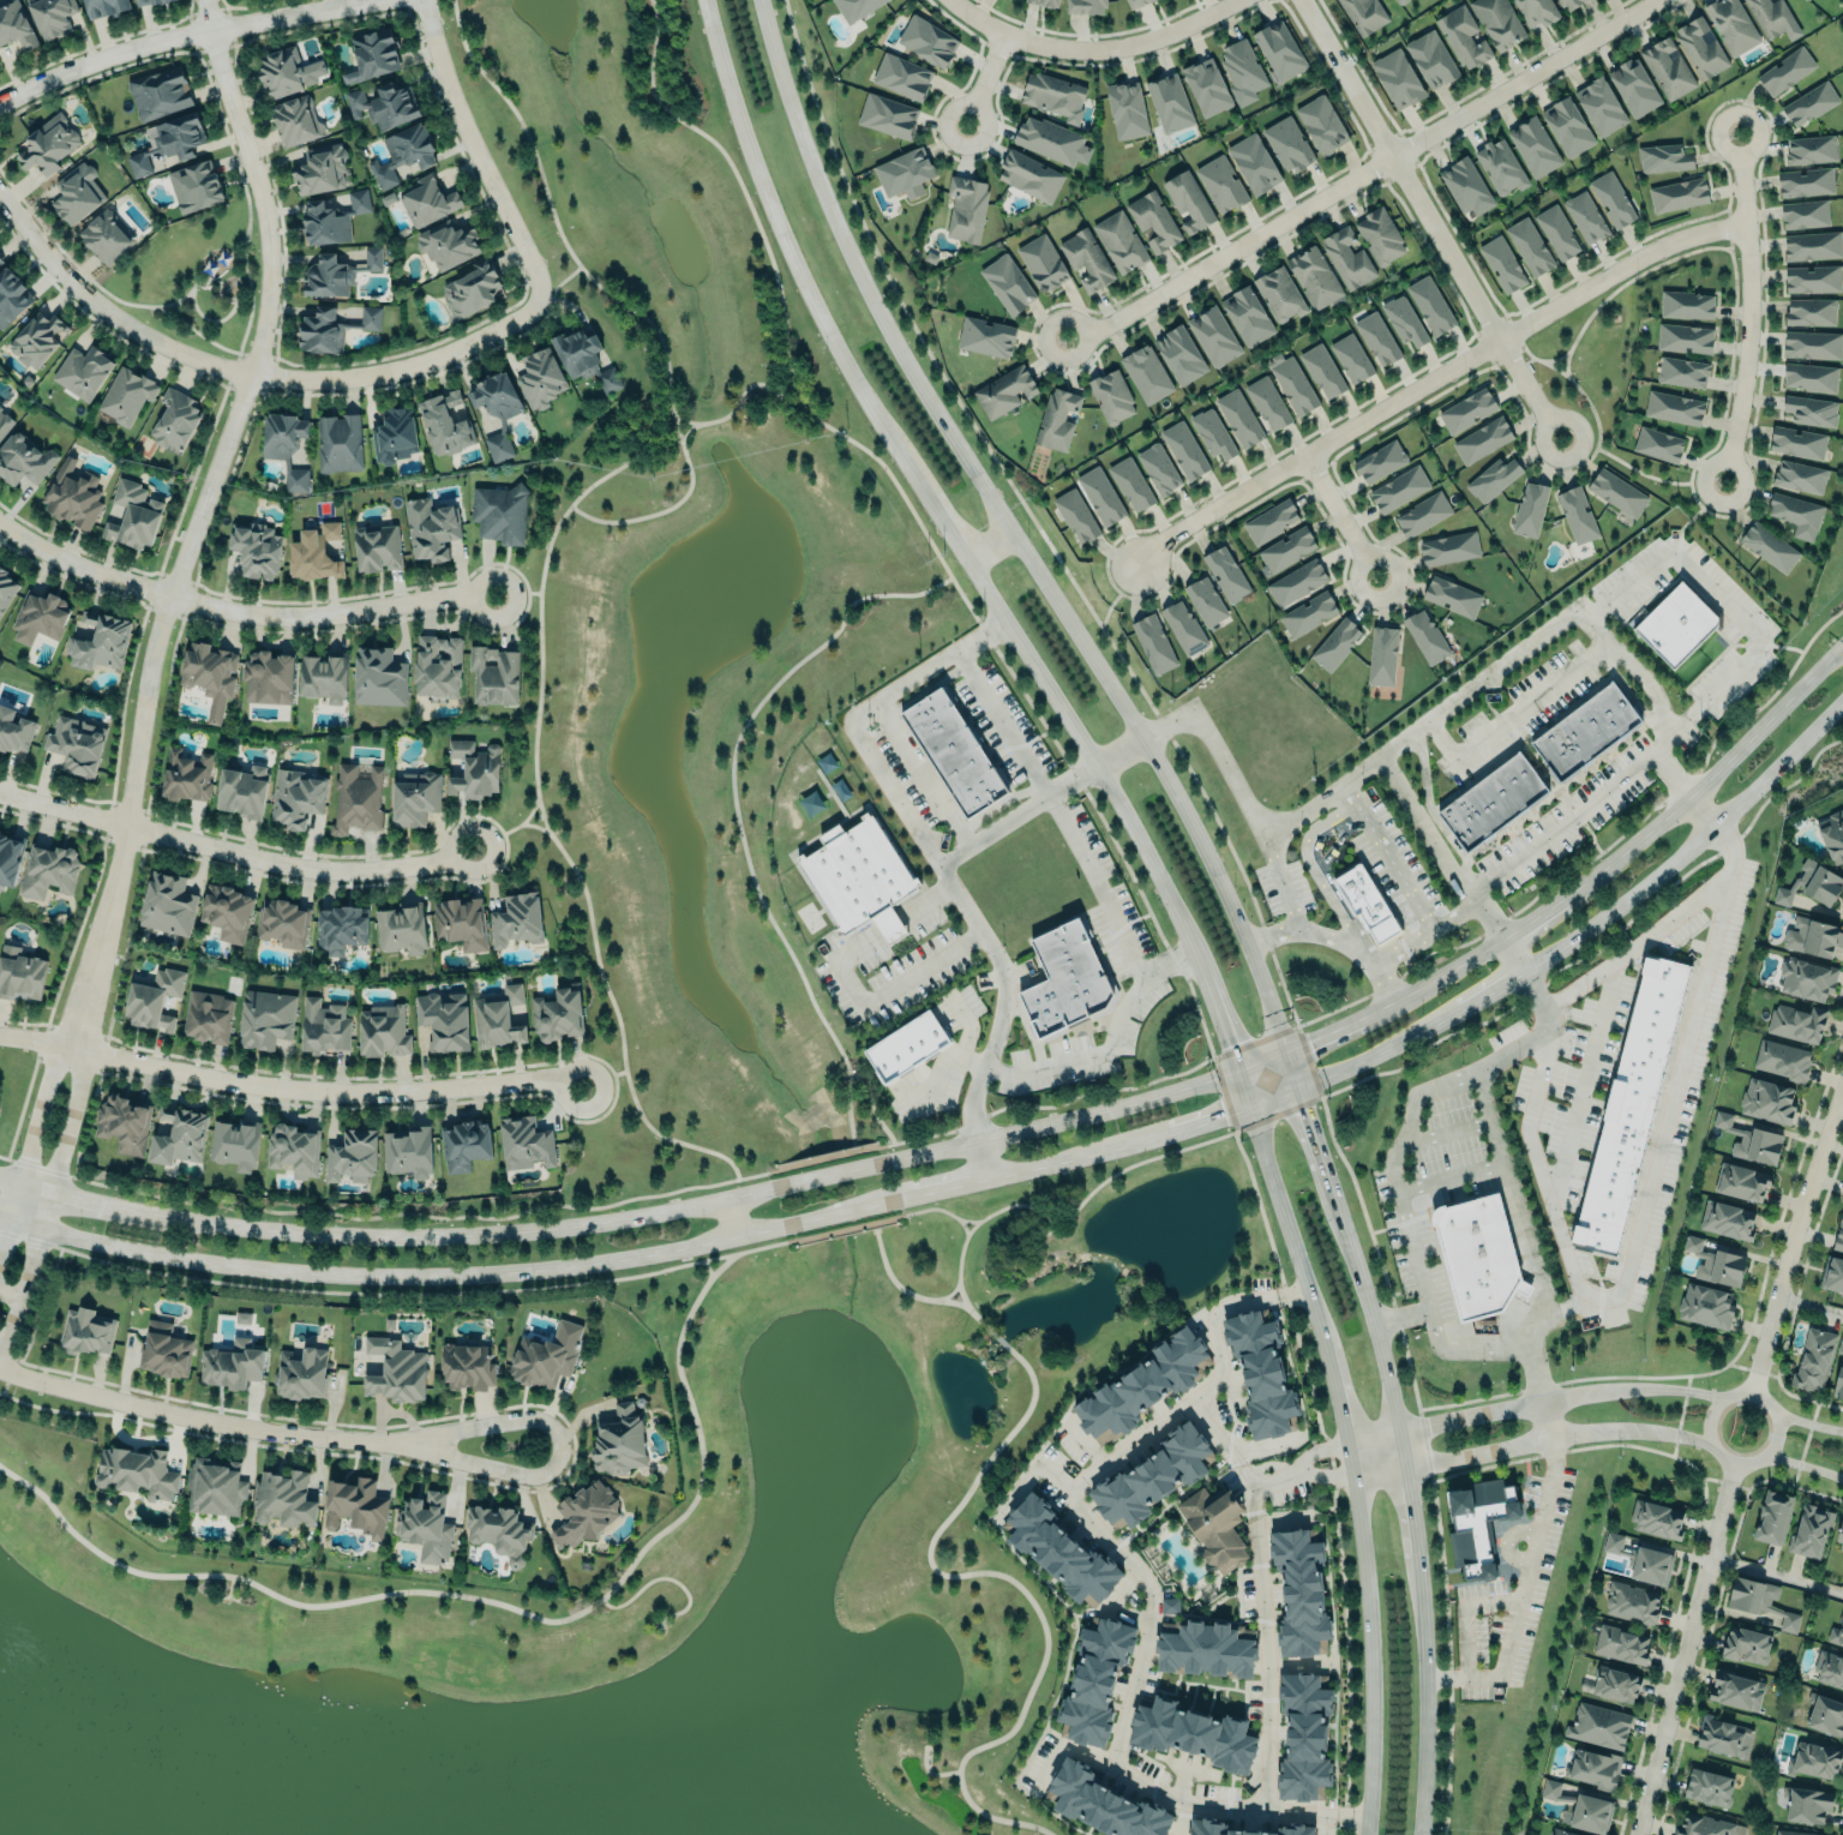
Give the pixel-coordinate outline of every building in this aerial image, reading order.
[(23,49),(38,42),(25,14),(23,16),(19,10),(22,8),(17,0),(2,0),(0,1),(0,45),(17,37),(23,49)] [(43,40),(53,36),(53,34),(55,34),(56,36),(72,29),(65,14),(78,10),(74,0),(26,0),(43,40)] [(85,7),(89,18),(103,14),(109,12),(110,16),(121,13),(120,10),(130,6),(128,0),(83,0),(85,7)] [(847,24),(886,0),(833,0),(847,24)] [(1058,0),(1024,0),(1024,3),(1057,9),(1058,0)] [(1065,14),(1106,14),(1106,0),(1066,0),(1065,14)] [(1129,10),(1158,0),(1125,0),(1129,10)] [(1376,0),(1336,0),(1360,39),(1389,21),(1376,0)] [(1433,19),(1440,12),(1463,0),(1494,55),(1479,66),(1471,70),(1464,72),(1449,48),(1433,19)] [(1467,1),(1470,0),(1506,0),(1526,35),(1514,42),(1513,40),(1509,42),(1512,44),(1499,52),(1467,1)] [(1529,26),(1513,0),(1551,0),(1560,16),(1543,25),(1539,20),(1529,26)] [(1562,13),(1589,0),(1556,0),(1562,13)] [(1701,4),(1708,0),(1715,0),(1715,2),(1718,0),(1739,0),(1761,40),(1733,58),(1701,4)] [(1770,3),(1769,0),(1745,0),(1766,41),(1783,32),(1788,41),(1801,35),(1783,0),(1775,0),(1770,3)] [(960,42),(913,13),(896,42),(943,70),(960,42)] [(1700,14),(1688,22),(1689,23),(1685,26),(1685,23),(1675,29),(1679,35),(1676,36),(1701,79),(1729,64),(1700,14)] [(1249,35),(1277,83),(1310,64),(1286,24),(1271,22),(1261,24),(1249,35)] [(349,37),(389,26),(400,67),(361,79),(344,83),(341,73),(359,70),(349,37)] [(1459,76),(1433,29),(1404,45),(1430,92),(1459,76)] [(1638,50),(1647,44),(1651,50),(1651,43),(1669,34),(1698,84),(1668,102),(1638,50)] [(1239,107),(1258,99),(1254,92),(1268,86),(1245,37),(1220,49),(1224,59),(1219,62),(1239,107)] [(270,98),(301,88),(299,80),(302,79),(304,85),(316,80),(314,76),(325,72),(320,58),(301,65),(294,43),(282,47),(281,47),(265,52),(265,53),(257,55),(259,61),(258,61),(260,68),(257,70),(263,85),(265,84),(270,98)] [(1367,60),(1397,43),(1407,55),(1429,94),(1410,104),(1405,104),(1397,109),(1367,60)] [(1757,76),(1771,97),(1817,65),(1801,43),(1778,60),(1782,64),(1777,67),(1773,62),(1757,76)] [(934,69),(882,53),(872,85),(924,101),(934,69)] [(1178,66),(1202,119),(1236,106),(1227,88),(1211,53),(1178,66)] [(1608,72),(1619,66),(1617,64),(1628,58),(1631,60),(1637,56),(1662,101),(1634,118),(1608,72)] [(139,122),(193,105),(180,64),(126,82),(139,122)] [(1019,101),(1064,115),(1063,121),(1077,126),(1083,108),(1080,107),(1087,86),(1034,70),(1033,73),(1027,71),(1023,84),(1021,92),(1019,101)] [(1162,134),(1193,125),(1178,72),(1146,81),(1162,134)] [(1574,91),(1593,82),(1591,78),(1602,72),(1628,120),(1599,137),(1574,91)] [(390,80),(394,89),(409,83),(420,113),(380,130),(376,119),(371,121),(365,109),(366,106),(359,108),(360,112),(359,112),(360,118),(352,120),(343,91),(361,86),(365,98),(361,101),(371,102),(370,98),(379,94),(377,86),(390,80)] [(1105,84),(1117,139),(1148,132),(1137,80),(1124,83),(1123,83),(1117,84),(1116,82),(1105,84)] [(1781,104),(1791,127),(1839,105),(1829,82),(1781,104)] [(1292,108),(1322,90),(1351,138),(1338,148),(1332,154),(1322,158),(1292,108)] [(283,148),(326,133),(322,121),(316,119),(311,106),(312,101),(310,95),(306,92),(271,104),(272,110),(270,112),(283,148)] [(919,109),(866,92),(856,124),(909,141),(919,109)] [(1539,112),(1551,104),(1551,103),(1568,92),(1597,142),(1567,158),(1539,112)] [(24,168),(34,161),(46,175),(60,166),(55,160),(79,140),(78,138),(77,134),(76,132),(73,130),(70,128),(62,120),(66,119),(59,109),(25,137),(30,143),(14,155),(24,168)] [(155,125),(196,110),(206,140),(192,145),(194,156),(180,160),(178,152),(173,152),(170,155),(168,154),(166,152),(164,152),(161,151),(156,151),(146,154),(152,172),(134,178),(127,156),(156,146),(152,137),(157,134),(155,125)] [(1506,131),(1514,126),(1518,130),(1518,121),(1533,113),(1562,161),(1535,178),(1506,131)] [(1315,159),(1289,114),(1261,130),(1287,176),(1315,159)] [(1071,167),(1085,136),(1043,118),(1041,121),(1027,115),(1025,122),(1021,121),(1017,130),(1016,130),(1011,142),(1071,167)] [(419,120),(421,124),(424,122),(434,148),(431,150),(432,151),(431,152),(434,161),(420,168),(416,160),(413,161),(406,164),(402,162),(391,167),(398,181),(380,191),(366,162),(374,157),(378,164),(390,158),(382,138),(419,120)] [(1226,148),(1254,131),(1281,179),(1271,185),(1271,186),(1254,196),(1226,148)] [(1836,163),(1835,136),(1785,138),(1786,164),(1836,163)] [(1472,151),(1483,145),(1482,143),(1489,138),(1491,143),(1501,137),(1530,182),(1519,190),(1515,184),(1507,188),(1507,192),(1501,196),(1497,194),(1487,175),(1489,173),(1485,168),(1483,169),(1472,151)] [(292,168),(296,194),(346,186),(340,138),(328,140),(329,145),(312,149),(313,152),(306,154),(307,160),(300,161),(301,167),(292,168)] [(1637,146),(1680,143),(1681,152),(1692,151),(1693,167),(1640,172),(1640,161),(1638,161),(1637,146)] [(872,167),(887,197),(901,190),(902,190),(907,200),(924,193),(919,181),(936,174),(935,172),(932,164),(930,163),(926,156),(923,156),(923,154),(925,152),(920,144),(872,167)] [(1051,204),(1065,173),(1008,149),(995,179),(1051,204)] [(1433,170),(1465,150),(1497,204),(1475,217),(1470,209),(1458,216),(1439,185),(1433,170)] [(1218,215),(1247,201),(1224,153),(1195,167),(1218,215)] [(167,172),(209,157),(212,169),(214,169),(218,181),(217,182),(218,186),(220,185),(223,196),(222,196),(223,198),(181,212),(167,172)] [(70,226),(106,197),(91,178),(96,174),(95,169),(94,167),(91,164),(88,163),(85,164),(82,160),(54,182),(61,192),(49,202),(53,205),(52,206),(61,217),(62,216),(70,226)] [(1163,182),(1184,221),(1180,223),(1187,236),(1215,221),(1188,169),(1163,182)] [(1834,195),(1833,169),(1777,171),(1778,197),(1834,195)] [(1637,218),(1611,170),(1588,182),(1615,230),(1637,218)] [(463,207),(456,189),(440,196),(431,173),(414,180),(417,187),(398,195),(412,229),(463,207)] [(949,173),(991,181),(979,245),(943,239),(950,197),(945,196),(949,173)] [(1708,204),(1705,178),(1648,187),(1652,212),(1708,204)] [(1561,203),(1563,199),(1568,196),(1571,197),(1584,188),(1610,233),(1599,240),(1597,238),(1586,245),(1561,203)] [(307,245),(351,241),(349,214),(370,213),(368,189),(348,191),(349,208),(324,210),(323,199),(303,201),(307,245)] [(1124,205),(1140,232),(1150,226),(1155,236),(1145,241),(1153,255),(1182,239),(1154,189),(1124,205)] [(1779,203),(1826,198),(1829,224),(1783,229),(1781,216),(1779,203)] [(1353,223),(1365,216),(1363,214),(1381,204),(1403,240),(1400,241),(1405,250),(1388,259),(1388,263),(1382,266),(1379,265),(1367,245),(1370,244),(1367,239),(1364,240),(1353,223)] [(1559,263),(1581,251),(1556,204),(1534,215),(1559,263)] [(78,232),(98,214),(106,206),(106,208),(110,209),(114,212),(115,216),(116,220),(134,239),(107,265),(102,260),(101,262),(90,250),(91,248),(89,246),(88,246),(80,239),(83,238),(78,232)] [(1092,225),(1119,276),(1149,261),(1122,209),(1092,225)] [(1502,228),(1526,215),(1542,241),(1555,265),(1532,278),(1502,228)] [(415,233),(448,216),(451,224),(454,229),(470,222),(478,236),(474,239),(480,250),(438,271),(432,258),(428,259),(425,251),(422,252),(420,250),(418,247),(415,244),(416,240),(418,239),(415,233)] [(1377,276),(1362,248),(1351,254),(1346,244),(1356,239),(1347,224),(1319,240),(1347,292),(1377,276)] [(1074,271),(1083,266),(1088,275),(1078,281),(1087,296),(1117,278),(1085,227),(1057,244),(1074,271)] [(1842,257),(1840,231),(1783,236),(1785,262),(1842,257)] [(1044,232),(1015,248),(1038,288),(1039,289),(1040,290),(1041,290),(1044,290),(1045,290),(1046,289),(1046,288),(1047,287),(1047,286),(1050,289),(1058,284),(1057,283),(1069,276),(1044,232)] [(1505,294),(1526,282),(1499,234),(1477,246),(1491,270),(1495,269),(1497,274),(1494,276),(1505,294)] [(1285,259),(1298,251),(1299,253),(1303,252),(1302,250),(1313,242),(1328,269),(1329,269),(1344,293),(1314,311),(1302,290),(1305,288),(1303,286),(1301,287),(1285,259)] [(381,270),(380,246),(364,247),(365,271),(381,270)] [(978,271),(1010,317),(1037,298),(1005,252),(978,271)] [(304,295),(349,296),(350,263),(335,263),(336,253),(319,253),(319,263),(304,263),(304,295)] [(470,264),(473,271),(441,285),(455,319),(505,297),(487,256),(470,264)] [(1251,280),(1261,296),(1265,295),(1267,300),(1265,301),(1275,322),(1280,322),(1285,319),(1286,316),(1295,311),(1298,316),(1308,310),(1281,264),(1265,274),(1265,272),(1251,280)] [(8,266),(0,272),(0,328),(35,301),(8,266)] [(1840,292),(1840,266),(1808,266),(1784,267),(1785,293),(1840,292)] [(1408,284),(1430,337),(1453,327),(1432,275),(1408,284)] [(1246,349),(1275,333),(1248,285),(1219,301),(1246,349)] [(1660,317),(1713,319),(1714,293),(1661,292),(1660,317)] [(1380,305),(1401,342),(1409,337),(1415,347),(1429,340),(1403,295),(1401,296),(1400,294),(1392,300),(1391,298),(1380,305)] [(1788,299),(1835,299),(1836,302),(1837,307),(1835,307),(1835,324),(1784,324),(1784,311),(1788,311),(1788,299)] [(312,300),(331,301),(330,305),(334,306),(332,318),(359,320),(360,305),(379,306),(378,326),(340,324),(338,348),(298,344),(300,308),(311,310),(312,300)] [(1242,353),(1215,304),(1186,319),(1213,369),(1242,353)] [(1351,322),(1374,308),(1401,355),(1380,366),(1374,355),(1370,354),(1351,322)] [(35,368),(70,329),(53,313),(48,318),(37,310),(7,344),(8,349),(13,353),(18,354),(14,356),(25,366),(28,364),(35,368)] [(963,314),(985,319),(984,324),(990,325),(991,320),(1016,326),(1009,355),(1007,354),(1005,358),(956,347),(963,314)] [(1657,320),(1715,328),(1712,354),(1655,350),(1657,320)] [(550,337),(562,331),(562,332),(580,324),(586,336),(594,332),(601,347),(594,350),(600,360),(595,362),(598,366),(596,367),(599,371),(612,365),(622,385),(604,395),(593,373),(582,378),(580,373),(570,378),(550,337)] [(1208,371),(1182,325),(1153,341),(1179,387),(1208,371)] [(1783,358),(1840,359),(1841,333),(1784,331),(1783,358)] [(1374,373),(1352,332),(1329,344),(1352,385),(1374,373)] [(1301,352),(1322,401),(1344,391),(1324,342),(1301,352)] [(1118,359),(1146,406),(1175,388),(1148,344),(1147,344),(1146,343),(1134,350),(1133,349),(1129,352),(1130,353),(1122,356),(1118,359)] [(73,347),(52,377),(86,401),(113,362),(103,355),(104,353),(92,344),(84,356),(80,354),(82,353),(73,347)] [(521,358),(527,372),(515,378),(530,409),(535,407),(536,408),(544,408),(546,407),(548,404),(548,403),(546,400),(554,395),(553,392),(566,386),(548,347),(533,354),(532,353),(521,358)] [(1298,416),(1308,410),(1308,409),(1319,403),(1291,354),(1283,359),(1279,352),(1269,356),(1271,360),(1266,362),(1298,416)] [(1708,362),(1659,357),(1657,384),(1706,388),(1708,362)] [(1838,368),(1784,362),(1781,388),(1835,394),(1838,368)] [(972,391),(988,421),(1023,401),(1039,392),(1022,363),(972,391)] [(120,364),(97,408),(114,418),(115,421),(127,428),(144,397),(151,401),(158,385),(152,383),(154,380),(140,373),(139,376),(131,371),(132,368),(120,364)] [(1086,382),(1107,424),(1111,426),(1117,422),(1118,419),(1133,412),(1129,403),(1133,401),(1116,368),(1099,377),(1099,376),(1086,382)] [(504,370),(474,385),(476,389),(467,393),(474,408),(483,405),(489,417),(496,414),(500,423),(524,411),(504,370)] [(1290,423),(1269,375),(1246,385),(1267,433),(1290,423)] [(167,385),(173,389),(174,388),(196,400),(193,404),(199,408),(198,409),(203,412),(180,450),(167,443),(164,446),(152,440),(155,436),(149,432),(156,420),(157,421),(160,418),(161,418),(164,412),(161,410),(166,403),(158,400),(167,385)] [(1213,400),(1242,450),(1266,436),(1236,385),(1213,400)] [(1033,442),(1065,451),(1074,422),(1063,419),(1067,409),(1077,412),(1082,395),(1053,386),(1051,394),(1049,392),(1039,425),(1041,425),(1040,428),(1038,427),(1033,442)] [(1498,409),(1486,386),(1437,413),(1449,436),(1498,409)] [(416,402),(440,394),(442,396),(449,394),(448,390),(457,388),(461,401),(445,406),(448,414),(450,414),(452,424),(455,422),(455,421),(464,418),(469,431),(472,431),(475,442),(458,446),(460,450),(445,455),(445,451),(436,455),(436,452),(432,452),(416,402)] [(1647,389),(1706,400),(1700,427),(1643,415),(1645,401),(1647,389)] [(1834,429),(1838,403),(1784,394),(1781,410),(1792,412),(1790,422),(1834,429)] [(380,409),(385,408),(394,407),(394,408),(403,406),(403,407),(410,406),(412,415),(416,450),(408,451),(409,456),(394,458),(394,461),(391,463),(388,464),(384,464),(380,463),(380,461),(374,461),(370,426),(383,424),(380,409)] [(1219,453),(1224,461),(1238,453),(1211,406),(1189,418),(1211,457),(1219,453)] [(14,420),(5,412),(2,413),(0,411),(0,438),(14,420)] [(268,412),(283,413),(282,413),(296,414),(295,418),(298,418),(298,419),(307,420),(306,437),(298,436),(296,448),(288,454),(288,469),(306,469),(306,491),(284,491),(284,463),(283,458),(282,457),(263,457),(264,414),(268,414),(268,412)] [(317,415),(335,414),(336,418),(341,418),(341,413),(359,412),(362,468),(359,470),(353,470),(348,469),(332,470),(329,473),(323,473),(318,470),(317,445),(319,446),(317,415)] [(1451,443),(1501,413),(1514,437),(1464,466),(1451,443)] [(1159,432),(1181,419),(1211,467),(1188,480),(1159,432)] [(1772,425),(1769,449),(1823,460),(1826,434),(1800,430),(1800,434),(1791,433),(1793,427),(1772,425)] [(1684,437),(1638,427),(1633,453),(1679,462),(1684,437)] [(513,456),(505,429),(483,436),(491,463),(513,456)] [(48,447),(43,453),(15,430),(0,448),(0,476),(13,487),(22,475),(35,485),(59,456),(48,447)] [(1350,463),(1357,474),(1359,473),(1365,484),(1406,460),(1405,458),(1406,457),(1404,452),(1403,452),(1394,438),(1350,463)] [(1135,454),(1149,445),(1149,444),(1154,442),(1155,442),(1158,440),(1182,481),(1170,488),(1171,491),(1160,497),(1135,454)] [(1130,514),(1153,504),(1132,455),(1109,465),(1130,514)] [(1463,485),(1473,497),(1475,496),(1481,503),(1483,502),(1523,469),(1512,457),(1505,463),(1497,456),(1463,485)] [(1772,485),(1822,496),(1827,470),(1778,459),(1772,485)] [(1367,492),(1417,463),(1430,485),(1381,514),(1374,503),(1367,492)] [(1075,476),(1097,464),(1127,514),(1104,527),(1075,476)] [(58,467),(41,500),(46,503),(43,508),(52,511),(50,514),(60,520),(62,515),(73,520),(71,523),(88,532),(102,502),(95,499),(100,491),(94,487),(98,478),(91,474),(89,479),(79,475),(77,480),(65,474),(66,472),(58,467)] [(1649,496),(1599,468),(1586,491),(1636,519),(1649,496)] [(163,502),(146,498),(149,487),(118,478),(111,502),(126,506),(116,541),(150,550),(163,502)] [(476,536),(502,539),(502,544),(512,545),(512,544),(523,544),(526,492),(528,491),(520,480),(509,488),(472,486),(469,521),(478,521),(476,536)] [(1512,533),(1537,538),(1548,486),(1523,481),(1512,533)] [(1556,493),(1565,491),(1565,490),(1579,484),(1586,504),(1581,506),(1584,511),(1589,509),(1599,535),(1575,545),(1556,493)] [(1100,534),(1074,487),(1052,499),(1078,546),(1100,534)] [(1791,535),(1795,524),(1785,522),(1787,520),(1784,518),(1781,521),(1779,517),(1766,514),(1769,506),(1767,506),(1771,490),(1824,505),(1824,506),(1825,506),(1823,515),(1820,515),(1817,530),(1815,529),(1812,541),(1791,535)] [(1453,516),(1442,492),(1394,514),(1404,537),(1453,516)] [(403,500),(410,546),(413,558),(430,556),(431,562),(449,558),(446,546),(444,546),(443,540),(461,538),(456,505),(452,506),(451,504),(437,506),(437,509),(431,509),(428,496),(403,500)] [(1242,524),(1254,546),(1301,520),(1288,498),(1242,524)] [(1738,541),(1785,575),(1800,553),(1754,520),(1738,541)] [(101,536),(115,540),(118,525),(104,521),(101,536)] [(289,541),(290,557),(288,557),(288,566),(290,566),(292,575),(304,575),(304,580),(314,578),(314,577),(322,576),(322,575),(326,575),(334,575),(334,577),(343,577),(343,559),(332,559),(326,554),(324,551),(323,539),(341,539),(340,521),(320,522),(322,534),(316,534),(316,528),(300,529),(301,540),(289,541)] [(232,522),(251,524),(252,522),(264,523),(264,526),(272,527),(271,534),(281,535),(280,544),(276,574),(272,574),(271,580),(262,578),(262,571),(258,571),(257,577),(246,576),(246,575),(240,575),(241,560),(240,560),(241,548),(238,548),(236,550),(229,548),(229,547),(228,547),(232,522)] [(350,526),(359,570),(365,569),(366,572),(402,566),(395,522),(362,528),(362,523),(350,526)] [(1258,549),(1268,572),(1317,551),(1307,527),(1258,549)] [(1480,556),(1475,530),(1419,542),(1424,567),(1480,556)] [(1200,556),(1224,542),(1251,590),(1230,605),(1215,581),(1200,556)] [(1262,584),(1278,610),(1329,577),(1316,553),(1280,574),(1262,584)] [(17,583),(5,577),(8,571),(0,567),(0,617),(17,583)] [(1431,574),(1445,580),(1445,578),(1454,583),(1482,595),(1472,618),(1470,618),(1446,607),(1448,602),(1443,600),(1441,606),(1422,596),(1427,583),(1428,584),(1431,574)] [(1182,587),(1205,575),(1227,614),(1206,626),(1182,587)] [(1632,628),(1673,670),(1716,625),(1718,616),(1681,580),(1632,628)] [(30,646),(12,638),(16,629),(10,626),(19,604),(23,605),(29,589),(40,593),(41,590),(47,594),(50,586),(62,590),(58,601),(71,606),(58,641),(35,631),(30,646)] [(1339,613),(1327,590),(1278,616),(1291,639),(1339,613)] [(1208,645),(1181,598),(1159,611),(1186,657),(1208,645)] [(1399,618),(1410,611),(1423,607),(1454,654),(1441,662),(1429,668),(1410,638),(1399,618)] [(82,608),(79,620),(96,624),(92,640),(85,638),(84,640),(68,636),(65,652),(71,654),(70,664),(91,668),(94,661),(120,667),(131,620),(113,617),(114,614),(104,613),(103,614),(98,613),(82,608)] [(1177,665),(1154,613),(1130,623),(1154,676),(1177,665)] [(1309,656),(1329,673),(1350,649),(1347,647),(1349,646),(1352,646),(1352,640),(1361,631),(1353,625),(1355,624),(1344,614),(1309,656)] [(1371,626),(1368,683),(1393,685),(1397,629),(1371,626)] [(418,635),(434,635),(434,636),(436,636),(436,637),(445,637),(445,640),(448,641),(448,636),(460,636),(460,637),(461,638),(460,685),(457,685),(457,698),(446,697),(446,694),(428,694),(428,695),(416,694),(416,680),(414,680),(414,661),(416,662),(418,635)] [(221,726),(225,698),(231,699),(235,674),(234,674),(237,653),(213,649),(214,645),(186,640),(180,685),(203,688),(202,696),(210,697),(206,723),(221,726)] [(354,704),(405,705),(406,661),(391,661),(391,647),(355,647),(354,704)] [(473,671),(472,704),(517,705),(518,649),(469,648),(468,671),(473,671)] [(292,703),(293,655),(270,655),(270,651),(250,650),(249,660),(244,660),(243,702),(292,703)] [(300,654),(307,654),(307,655),(318,655),(318,659),(329,659),(329,655),(336,655),(336,652),(347,652),(346,698),(341,698),(341,704),(326,704),(326,695),(299,694),(300,654)] [(1529,740),(1611,680),(1641,721),(1559,781),(1529,740)] [(941,685),(899,713),(966,817),(1008,791),(941,685)] [(5,751),(0,749),(0,704),(16,709),(11,721),(17,722),(20,715),(36,721),(25,751),(18,748),(18,750),(11,748),(10,750),(6,749),(5,751)] [(58,714),(53,733),(46,732),(42,748),(48,750),(64,755),(60,768),(65,769),(65,770),(91,778),(92,776),(94,776),(106,728),(80,721),(82,720),(58,714)] [(446,794),(456,793),(456,790),(463,790),(463,798),(481,798),(481,793),(491,794),(491,791),(498,791),(499,746),(497,743),(488,743),(486,746),(486,749),(484,751),(473,750),(473,739),(448,738),(448,757),(463,757),(462,776),(446,775),(446,794)] [(168,744),(164,768),(164,774),(162,773),(161,794),(162,794),(162,796),(168,796),(168,799),(178,800),(179,797),(185,797),(190,797),(190,798),(204,799),(204,798),(208,798),(211,781),(208,781),(211,752),(199,751),(198,760),(197,766),(192,766),(193,758),(179,756),(181,746),(168,744)] [(1437,809),(1467,850),(1548,791),(1518,750),(1437,809)] [(330,823),(329,833),(334,834),(342,835),(342,834),(347,834),(347,824),(353,824),(353,823),(361,823),(361,828),(380,829),(382,810),(379,809),(382,764),(370,764),(368,778),(356,776),(356,763),(338,762),(337,778),(335,779),(334,786),(336,790),(336,799),(334,823),(330,823)] [(222,767),(215,808),(234,811),(234,808),(239,809),(238,815),(260,820),(263,805),(266,780),(264,779),(265,766),(250,763),(250,772),(222,767)] [(270,820),(276,768),(301,770),(300,778),(307,779),(308,778),(323,779),(324,776),(326,778),(322,812),(304,811),(304,816),(306,817),(304,830),(286,828),(286,823),(270,820)] [(391,826),(425,826),(425,810),(439,810),(439,773),(391,772),(391,826)] [(1842,860),(1842,810),(1841,808),(1827,815),(1829,817),(1815,823),(1835,864),(1842,860)] [(887,945),(908,931),(900,921),(890,904),(920,884),(916,876),(911,880),(868,812),(862,816),(863,818),(842,832),(838,823),(817,836),(822,844),(804,856),(802,852),(792,858),(842,939),(871,921),(880,934),(887,945)] [(24,838),(0,833),(0,884),(15,887),(24,838)] [(18,895),(43,901),(47,887),(71,892),(81,851),(56,845),(54,851),(30,845),(18,895)] [(1806,857),(1842,878),(1842,881),(1829,905),(1801,889),(1803,886),(1799,882),(1794,890),(1789,906),(1772,901),(1776,886),(1788,888),(1795,877),(1799,877),(1803,870),(1799,868),(1806,857)] [(1330,880),(1352,919),(1359,915),(1376,945),(1400,932),(1362,862),(1330,880)] [(152,869),(185,876),(181,892),(197,895),(187,936),(138,924),(149,880),(150,880),(152,869)] [(243,945),(254,894),(206,884),(198,922),(220,926),(217,940),(243,945)] [(536,889),(544,942),(530,945),(524,939),(505,941),(506,948),(493,951),(487,911),(504,908),(502,894),(536,889)] [(280,946),(302,949),(305,934),(307,934),(311,907),(307,907),(306,910),(296,908),(298,904),(288,902),(288,900),(277,898),(277,900),(269,899),(268,906),(264,906),(265,899),(260,898),(256,937),(269,940),(269,936),(280,939),(280,946)] [(462,953),(484,951),(481,898),(433,901),(435,941),(461,939),(462,953)] [(374,908),(380,952),(397,949),(397,947),(408,946),(409,955),(424,953),(422,948),(427,947),(421,901),(416,901),(418,906),(404,908),(404,913),(396,914),(395,908),(383,910),(383,907),(374,908)] [(328,955),(328,951),(317,951),(318,911),(320,911),(320,908),(331,908),(331,911),(332,911),(332,907),(341,907),(341,905),(352,905),(352,906),(360,906),(360,907),(367,907),(367,916),(366,916),(366,925),(367,925),(366,943),(343,942),(342,955),(328,955)] [(1029,940),(1077,916),(1089,939),(1088,940),(1113,994),(1106,1007),(1038,1039),(1017,993),(1047,978),(1029,940)] [(1834,959),(1841,926),(1795,916),(1792,930),(1785,929),(1781,948),(1834,959)] [(17,1000),(0,997),(0,951),(1,943),(20,946),(19,954),(34,957),(34,954),(44,957),(43,959),(47,959),(41,999),(32,997),(31,999),(17,996),(17,1000)] [(1838,967),(1835,982),(1833,988),(1832,993),(1825,991),(1825,993),(1821,1002),(1778,990),(1783,976),(1777,975),(1782,960),(1787,961),(1788,954),(1796,957),(1795,959),(1806,961),(1806,963),(1820,966),(1821,964),(1830,966),(1838,967)] [(1645,955),(1658,960),(1659,957),(1692,965),(1616,1255),(1571,1243),(1571,1241),(1574,1224),(1577,1224),(1603,1120),(1602,1119),(1613,1078),(1615,1078),(1641,973),(1640,972),(1645,955)] [(131,977),(124,1015),(131,1017),(128,1024),(140,1026),(140,1021),(145,1023),(145,1025),(156,1027),(156,1025),(163,1026),(163,1031),(172,1032),(175,1017),(160,1013),(164,994),(179,996),(185,972),(164,967),(163,971),(156,969),(152,982),(131,977)] [(473,999),(478,1048),(494,1047),(493,1044),(511,1042),(510,1038),(517,1038),(518,1044),(528,1043),(526,1024),(510,1026),(509,1005),(523,1003),(521,982),(503,984),(504,995),(473,999)] [(531,997),(534,1042),(561,1040),(561,1036),(583,1035),(580,983),(555,984),(555,1000),(542,1001),(542,996),(531,997)] [(188,990),(222,995),(222,997),(233,1000),(226,1045),(210,1042),(210,1038),(205,1037),(205,1042),(193,1039),(194,1036),(185,1035),(186,1031),(181,1031),(188,990)] [(296,995),(244,990),(239,1047),(273,1050),(274,1038),(291,1039),(296,995)] [(468,1051),(466,993),(415,995),(416,1025),(431,1024),(432,1041),(427,1041),(428,1053),(468,1051)] [(301,1053),(326,1054),(326,1050),(349,1051),(350,1017),(344,1017),(344,1006),(319,1005),(320,996),(303,996),(301,1053)] [(360,1054),(359,1011),(370,1011),(370,1006),(395,1006),(395,1002),(402,1003),(403,1035),(410,1035),(410,1054),(388,1054),(388,1050),(384,1050),(384,1056),(366,1056),(366,1054),(360,1054)] [(1815,1044),(1765,1031),(1771,1008),(1775,1008),(1776,1002),(1794,1007),(1793,1009),(1809,1013),(1811,1006),(1826,1009),(1821,1031),(1820,1031),(1819,1037),(1818,1037),(1815,1044)] [(863,1048),(883,1084),(951,1045),(931,1010),(863,1048)] [(1753,1069),(1806,1082),(1814,1052),(1760,1039),(1753,1069)] [(1749,1075),(1746,1091),(1743,1091),(1740,1105),(1741,1107),(1740,1113),(1789,1126),(1796,1102),(1791,1101),(1794,1089),(1749,1075)] [(95,1135),(97,1121),(96,1120),(98,1108),(101,1108),(101,1103),(107,1099),(108,1096),(113,1092),(118,1093),(119,1097),(154,1104),(143,1158),(115,1152),(119,1137),(109,1134),(108,1138),(95,1135)] [(158,1105),(179,1109),(179,1108),(190,1109),(190,1111),(197,1113),(197,1111),(205,1113),(205,1114),(208,1115),(198,1162),(172,1156),(170,1164),(148,1161),(152,1134),(162,1137),(162,1134),(169,1137),(172,1123),(170,1123),(172,1120),(156,1117),(158,1105)] [(1716,1110),(1733,1114),(1730,1126),(1749,1131),(1751,1126),(1782,1134),(1775,1165),(1730,1155),(1731,1153),(1729,1153),(1733,1143),(1734,1143),(1735,1141),(1740,1141),(1741,1134),(1723,1131),(1724,1128),(1712,1126),(1716,1110)] [(500,1118),(504,1170),(532,1168),(532,1160),(542,1159),(542,1167),(555,1166),(553,1130),(535,1131),(534,1116),(500,1118)] [(214,1119),(208,1159),(214,1161),(216,1163),(222,1164),(224,1162),(236,1163),(234,1171),(250,1174),(250,1169),(256,1170),(262,1121),(238,1117),(236,1122),(214,1119)] [(382,1128),(384,1168),(412,1168),(412,1176),(428,1176),(427,1171),(431,1171),(427,1120),(418,1122),(418,1125),(408,1127),(408,1129),(391,1132),(391,1128),(382,1128)] [(491,1159),(489,1122),(441,1124),(444,1174),(471,1173),(470,1160),(491,1159)] [(319,1131),(296,1131),(297,1125),(270,1124),(268,1168),(282,1169),(282,1164),(292,1164),(292,1178),(317,1179),(319,1131)] [(325,1143),(325,1182),(338,1182),(338,1173),(348,1173),(348,1175),(350,1181),(366,1181),(366,1175),(371,1176),(373,1174),(373,1170),(376,1170),(377,1128),(342,1128),(342,1143),(325,1143)] [(1760,1201),(1715,1191),(1722,1162),(1772,1174),(1769,1185),(1765,1183),(1760,1201)] [(1445,1206),(1497,1192),(1521,1279),(1503,1312),(1460,1323),(1434,1225),(1433,1227),(1430,1219),(1430,1216),(1431,1212),(1434,1209),(1437,1206),(1445,1204),(1445,1206)] [(1699,1229),(1751,1241),(1757,1212),(1705,1200),(1699,1229)] [(1841,1213),(1831,1251),(1842,1254),(1842,1251),(1842,1214),(1841,1213)] [(1739,1288),(1694,1277),(1694,1275),(1693,1275),(1695,1264),(1698,1264),(1703,1265),(1705,1257),(1693,1254),(1693,1252),(1683,1248),(1687,1234),(1704,1239),(1700,1251),(1706,1252),(1706,1251),(1713,1252),(1713,1248),(1747,1257),(1739,1288)] [(1826,1256),(1819,1288),(1842,1293),(1842,1260),(1826,1256)] [(1679,1317),(1729,1331),(1736,1306),(1729,1303),(1730,1299),(1725,1297),(1727,1293),(1688,1282),(1685,1296),(1682,1296),(1679,1309),(1680,1309),(1679,1317)] [(109,1357),(116,1319),(93,1315),(94,1309),(78,1306),(77,1311),(66,1308),(58,1347),(109,1357)] [(1223,1320),(1239,1315),(1238,1312),(1251,1308),(1253,1311),(1266,1307),(1269,1321),(1275,1320),(1281,1343),(1279,1347),(1275,1348),(1278,1355),(1280,1355),(1286,1379),(1285,1381),(1287,1386),(1290,1387),(1292,1391),(1293,1391),(1299,1413),(1286,1416),(1290,1428),(1289,1431),(1283,1434),(1263,1437),(1254,1439),(1251,1429),(1249,1429),(1245,1416),(1247,1415),(1250,1414),(1247,1399),(1249,1397),(1242,1369),(1239,1357),(1237,1360),(1236,1355),(1235,1355),(1232,1354),(1230,1344),(1226,1344),(1223,1331),(1224,1327),(1223,1320)] [(250,1313),(235,1312),(234,1323),(250,1323),(250,1313)] [(192,1340),(170,1336),(172,1323),(148,1318),(144,1340),(143,1340),(137,1369),(186,1378),(192,1340)] [(1071,1408),(1082,1422),(1079,1425),(1086,1434),(1089,1433),(1098,1445),(1110,1438),(1111,1440),(1121,1433),(1122,1434),(1134,1426),(1131,1422),(1139,1417),(1135,1414),(1145,1408),(1146,1408),(1160,1398),(1159,1397),(1170,1389),(1172,1392),(1179,1389),(1181,1392),(1193,1384),(1193,1381),(1203,1374),(1201,1369),(1212,1362),(1205,1350),(1207,1348),(1197,1335),(1195,1337),(1184,1323),(1167,1333),(1170,1337),(1167,1339),(1169,1342),(1166,1343),(1163,1338),(1148,1348),(1154,1356),(1141,1365),(1139,1362),(1117,1378),(1119,1379),(1113,1383),(1112,1380),(1106,1385),(1104,1381),(1089,1391),(1094,1397),(1092,1398),(1091,1397),(1086,1399),(1085,1397),(1083,1398),(1083,1399),(1071,1408)] [(1796,1375),(1789,1373),(1787,1385),(1823,1393),(1836,1334),(1807,1327),(1796,1375)] [(554,1391),(558,1374),(569,1377),(579,1337),(556,1331),(553,1341),(545,1339),(544,1342),(520,1335),(509,1380),(554,1391)] [(199,1384),(228,1385),(228,1389),(245,1390),(246,1380),(262,1381),(263,1349),(251,1348),(251,1337),(232,1336),(232,1350),(200,1348),(199,1384)] [(426,1351),(399,1350),(400,1338),(365,1337),(364,1354),(383,1354),(383,1375),(364,1375),(363,1396),(373,1396),(374,1394),(392,1395),(392,1401),(425,1402),(426,1351)] [(489,1345),(443,1344),(442,1388),(472,1389),(494,1389),(495,1362),(489,1361),(489,1345)] [(326,1349),(324,1377),(326,1378),(324,1397),(310,1396),(310,1398),(300,1397),(300,1401),(288,1398),(288,1397),(281,1397),(281,1395),(275,1393),(275,1385),(272,1383),(274,1374),(277,1372),(280,1349),(301,1351),(302,1347),(326,1349)] [(1832,1397),(1842,1399),(1842,1352),(1832,1397)] [(646,1466),(642,1415),(634,1415),(633,1400),(614,1402),(615,1418),(591,1420),(596,1474),(627,1471),(627,1468),(646,1466)] [(1094,1487),(1086,1493),(1097,1507),(1095,1510),(1103,1519),(1105,1518),(1113,1531),(1124,1524),(1129,1529),(1149,1515),(1147,1512),(1151,1510),(1147,1505),(1152,1503),(1153,1505),(1176,1488),(1175,1487),(1181,1482),(1183,1485),(1185,1482),(1188,1486),(1207,1471),(1202,1465),(1214,1457),(1207,1446),(1209,1444),(1200,1432),(1199,1433),(1188,1419),(1178,1426),(1177,1425),(1165,1433),(1166,1435),(1157,1441),(1161,1449),(1125,1474),(1119,1465),(1092,1485),(1094,1487)] [(101,1447),(107,1449),(112,1449),(113,1447),(130,1450),(128,1452),(146,1455),(148,1449),(154,1449),(154,1447),(167,1450),(164,1467),(166,1467),(166,1470),(179,1473),(176,1492),(172,1492),(170,1500),(155,1498),(154,1501),(146,1500),(143,1495),(144,1486),(138,1485),(137,1492),(115,1489),(116,1482),(110,1481),(103,1487),(97,1487),(94,1482),(95,1476),(97,1474),(100,1456),(101,1455),(101,1447)] [(186,1512),(238,1516),(239,1499),(246,1500),(247,1481),(238,1480),(240,1462),(190,1458),(186,1512)] [(262,1470),(271,1471),(271,1474),(282,1475),(281,1477),(288,1479),(289,1469),(310,1471),(308,1482),(307,1482),(305,1500),(317,1501),(314,1527),(302,1524),(304,1521),(301,1521),(293,1527),(278,1525),(280,1517),(269,1517),(268,1522),(265,1522),(262,1524),(258,1523),(257,1522),(256,1521),(253,1521),(254,1509),(252,1507),(254,1480),(260,1481),(262,1470)] [(349,1527),(361,1529),(360,1534),(370,1535),(370,1541),(380,1542),(383,1521),(385,1521),(388,1498),(373,1497),(374,1480),(368,1480),(368,1477),(358,1476),(355,1486),(329,1481),(323,1527),(326,1530),(331,1530),(336,1527),(337,1516),(350,1517),(349,1527)] [(1496,1578),(1493,1563),(1491,1563),(1490,1560),(1491,1560),(1485,1521),(1505,1518),(1505,1519),(1520,1517),(1518,1501),(1515,1501),(1513,1485),(1503,1487),(1502,1476),(1469,1483),(1470,1489),(1446,1493),(1451,1517),(1452,1517),(1454,1531),(1447,1533),(1453,1567),(1461,1566),(1464,1581),(1479,1578),(1481,1581),(1496,1578)] [(548,1534),(559,1548),(566,1543),(573,1551),(624,1509),(597,1477),(571,1499),(568,1496),(554,1507),(565,1520),(548,1534)] [(1176,1505),(1185,1519),(1184,1522),(1199,1541),(1201,1541),(1205,1547),(1202,1548),(1201,1557),(1207,1564),(1214,1565),(1223,1575),(1247,1560),(1245,1558),(1248,1555),(1242,1547),(1245,1546),(1232,1525),(1242,1519),(1238,1515),(1244,1510),(1229,1489),(1213,1500),(1202,1486),(1176,1505)] [(1765,1489),(1793,1497),(1781,1546),(1778,1545),(1777,1546),(1752,1539),(1765,1489)] [(452,1524),(443,1522),(446,1492),(426,1490),(425,1500),(404,1498),(403,1509),(395,1509),(392,1539),(420,1542),(419,1562),(449,1565),(452,1524)] [(1124,1573),(1112,1588),(1113,1589),(1104,1600),(1103,1597),(1093,1608),(1083,1600),(1079,1606),(1063,1591),(1064,1590),(1062,1588),(1064,1585),(1031,1557),(1033,1555),(1031,1553),(1029,1554),(1026,1552),(1025,1554),(1021,1551),(1020,1553),(1005,1540),(1010,1535),(1001,1527),(1009,1516),(1008,1513),(1017,1503),(1019,1505),(1031,1492),(1039,1498),(1040,1497),(1051,1506),(1050,1507),(1056,1513),(1050,1521),(1089,1554),(1093,1549),(1098,1553),(1099,1552),(1105,1558),(1107,1555),(1118,1565),(1116,1566),(1124,1573)] [(1629,1529),(1679,1541),(1685,1511),(1636,1500),(1629,1529)] [(1802,1503),(1794,1533),(1790,1533),(1787,1549),(1819,1558),(1830,1525),(1832,1524),(1835,1512),(1825,1510),(1823,1511),(1815,1509),(1814,1505),(1802,1503)] [(467,1543),(494,1542),(495,1554),(507,1554),(508,1569),(524,1569),(523,1540),(533,1540),(532,1522),(516,1523),(515,1506),(465,1509),(467,1543)] [(1268,1533),(1315,1528),(1317,1541),(1322,1542),(1323,1563),(1321,1572),(1323,1611),(1325,1611),(1326,1614),(1328,1615),(1331,1620),(1331,1637),(1327,1638),(1326,1642),(1326,1651),(1311,1654),(1311,1655),(1281,1655),(1280,1645),(1277,1642),(1277,1632),(1279,1631),(1279,1625),(1285,1624),(1280,1621),(1280,1619),(1283,1619),(1283,1614),(1285,1615),(1285,1602),(1283,1600),(1281,1585),(1290,1584),(1283,1583),(1281,1569),(1285,1569),(1284,1564),(1275,1564),(1273,1561),(1273,1559),(1269,1555),(1268,1533)] [(1673,1555),(1665,1587),(1628,1578),(1631,1567),(1626,1566),(1628,1557),(1603,1551),(1607,1531),(1625,1535),(1621,1549),(1629,1552),(1631,1548),(1637,1549),(1637,1547),(1673,1555)] [(1782,1619),(1785,1607),(1776,1605),(1781,1587),(1734,1576),(1727,1606),(1782,1619)] [(1609,1579),(1643,1588),(1644,1590),(1650,1591),(1650,1590),(1659,1593),(1657,1601),(1657,1606),(1657,1608),(1658,1611),(1655,1624),(1652,1623),(1652,1625),(1607,1613),(1608,1608),(1605,1606),(1605,1603),(1605,1599),(1608,1596),(1610,1594),(1607,1593),(1609,1579)] [(1160,1598),(1161,1614),(1179,1613),(1179,1597),(1160,1598)] [(1800,1614),(1783,1611),(1779,1630),(1796,1634),(1800,1614)] [(1841,1613),(1842,1614),(1842,1646),(1825,1639),(1830,1626),(1838,1630),(1841,1624),(1837,1621),(1841,1613)] [(1092,1615),(1106,1620),(1107,1618),(1121,1621),(1119,1624),(1137,1629),(1135,1636),(1136,1636),(1135,1639),(1136,1639),(1133,1655),(1127,1654),(1127,1655),(1129,1655),(1127,1665),(1123,1665),(1122,1667),(1118,1666),(1107,1708),(1111,1708),(1110,1713),(1112,1713),(1110,1722),(1107,1721),(1106,1725),(1112,1726),(1109,1740),(1106,1739),(1104,1749),(1087,1745),(1086,1747),(1071,1744),(1073,1741),(1067,1739),(1067,1738),(1058,1737),(1062,1723),(1056,1722),(1058,1710),(1063,1711),(1063,1709),(1059,1708),(1062,1698),(1065,1699),(1067,1696),(1071,1697),(1073,1693),(1070,1692),(1080,1655),(1079,1655),(1080,1651),(1076,1650),(1079,1642),(1082,1643),(1082,1641),(1080,1639),(1082,1629),(1088,1630),(1092,1615)] [(1159,1621),(1173,1623),(1173,1619),(1179,1619),(1179,1625),(1185,1625),(1185,1619),(1202,1620),(1201,1625),(1212,1625),(1213,1621),(1229,1623),(1229,1625),(1242,1625),(1242,1629),(1255,1629),(1254,1647),(1256,1648),(1256,1661),(1253,1661),(1250,1679),(1225,1677),(1226,1674),(1224,1673),(1224,1677),(1208,1675),(1208,1671),(1199,1671),(1199,1672),(1197,1672),(1197,1674),(1170,1673),(1155,1672),(1157,1654),(1153,1653),(1154,1639),(1158,1639),(1159,1621)] [(1601,1623),(1649,1637),(1646,1649),(1649,1650),(1645,1666),(1592,1651),(1601,1623)] [(1729,1625),(1766,1635),(1771,1636),(1766,1653),(1767,1655),(1767,1656),(1767,1660),(1765,1662),(1764,1665),(1735,1657),(1734,1660),(1719,1656),(1721,1654),(1719,1654),(1724,1639),(1725,1636),(1727,1633),(1729,1625)] [(1820,1651),(1811,1680),(1842,1689),(1842,1658),(1820,1651)] [(1590,1694),(1634,1705),(1642,1676),(1598,1665),(1590,1694)] [(1765,1682),(1716,1670),(1708,1700),(1758,1712),(1765,1682)] [(1280,1673),(1298,1673),(1298,1672),(1311,1671),(1313,1673),(1319,1673),(1320,1674),(1326,1674),(1326,1687),(1333,1687),(1333,1699),(1331,1701),(1331,1707),(1332,1707),(1333,1710),(1329,1711),(1329,1716),(1326,1716),(1326,1747),(1325,1750),(1323,1758),(1327,1758),(1329,1762),(1332,1762),(1332,1782),(1331,1785),(1319,1785),(1317,1786),(1316,1799),(1310,1799),(1309,1800),(1297,1800),(1296,1798),(1278,1797),(1278,1773),(1279,1761),(1283,1761),(1283,1757),(1286,1757),(1285,1743),(1286,1728),(1286,1715),(1279,1709),(1278,1696),(1278,1685),(1280,1681),(1280,1673)] [(1809,1692),(1842,1704),(1842,1731),(1841,1739),(1805,1726),(1812,1703),(1806,1701),(1809,1692)] [(1247,1721),(1244,1729),(1257,1733),(1245,1775),(1235,1773),(1235,1775),(1221,1770),(1221,1768),(1211,1764),(1212,1762),(1208,1761),(1208,1758),(1196,1755),(1196,1756),(1178,1751),(1179,1750),(1167,1746),(1165,1753),(1152,1750),(1153,1747),(1152,1747),(1151,1752),(1135,1747),(1136,1745),(1125,1743),(1130,1726),(1128,1726),(1131,1711),(1134,1711),(1139,1696),(1152,1699),(1153,1695),(1176,1701),(1173,1711),(1185,1715),(1187,1711),(1211,1717),(1209,1721),(1221,1725),(1224,1715),(1247,1721)] [(1579,1701),(1632,1715),(1622,1751),(1562,1735),(1566,1725),(1571,1726),(1577,1705),(1578,1705),(1579,1701)] [(1695,1747),(1746,1758),(1753,1728),(1702,1716),(1695,1747)] [(1841,1748),(1797,1742),(1793,1773),(1837,1779),(1841,1748)] [(1567,1778),(1613,1791),(1622,1759),(1576,1746),(1567,1778)] [(1057,1771),(1055,1770),(1046,1785),(1049,1785),(1041,1798),(1055,1805),(1051,1810),(1069,1821),(1070,1818),(1074,1821),(1075,1818),(1079,1821),(1080,1818),(1081,1818),(1080,1822),(1103,1834),(1165,1834),(1164,1834),(1172,1817),(1163,1812),(1163,1810),(1160,1809),(1160,1811),(1145,1803),(1143,1804),(1139,1801),(1136,1807),(1092,1783),(1095,1775),(1087,1770),(1089,1767),(1076,1761),(1076,1762),(1065,1756),(1057,1771)] [(1734,1778),(1690,1767),(1683,1797),(1727,1808),(1734,1778)] [(1614,1803),(1606,1834),(1601,1834),(1597,1834),(1568,1827),(1575,1801),(1556,1800),(1556,1801),(1539,1797),(1544,1777),(1561,1782),(1557,1794),(1577,1797),(1577,1793),(1609,1803),(1610,1801),(1614,1803)] [(1782,1786),(1835,1792),(1832,1811),(1825,1811),(1823,1823),(1785,1819),(1788,1798),(1781,1797),(1782,1786)] [(1681,1813),(1677,1834),(1743,1834),(1745,1825),(1681,1813)] [(1315,1827),(1277,1825),(1277,1832),(1227,1830),(1228,1821),(1190,1819),(1189,1834),(1315,1834),(1315,1827)] [(1550,1830),(1549,1833),(1549,1834),(1580,1834),(1553,1827),(1550,1830)]
